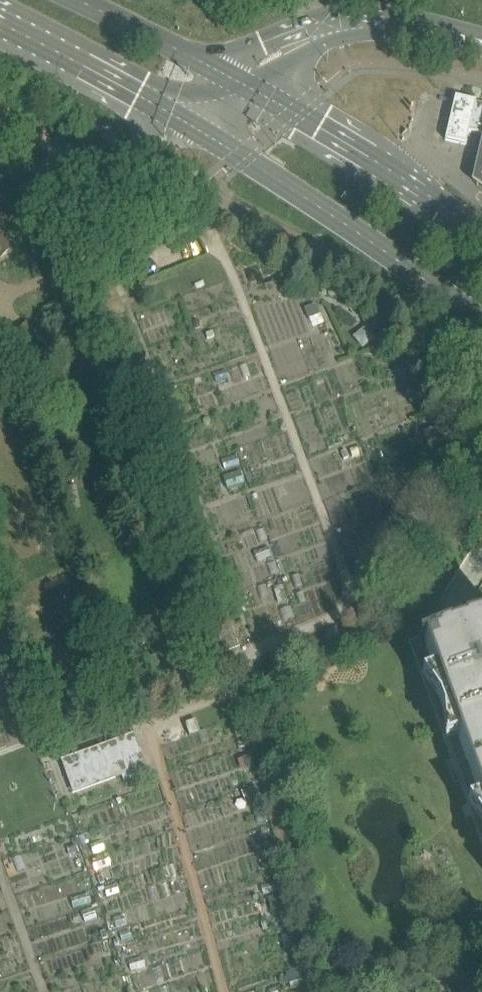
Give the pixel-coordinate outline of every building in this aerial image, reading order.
[(455,97),(445,141),(466,145),(469,132),(481,135),(481,105),(475,104),(475,102),(455,97)] [(476,156),(473,169),(468,191),(481,201),(481,130),(476,156)] [(11,250),(0,236),(0,258),(11,250)] [(417,645),(429,678),(423,680),(446,744),(452,742),(475,805),(469,807),(481,844),(481,622),(417,645)] [(134,737),(61,764),(73,797),(147,770),(134,737)]
